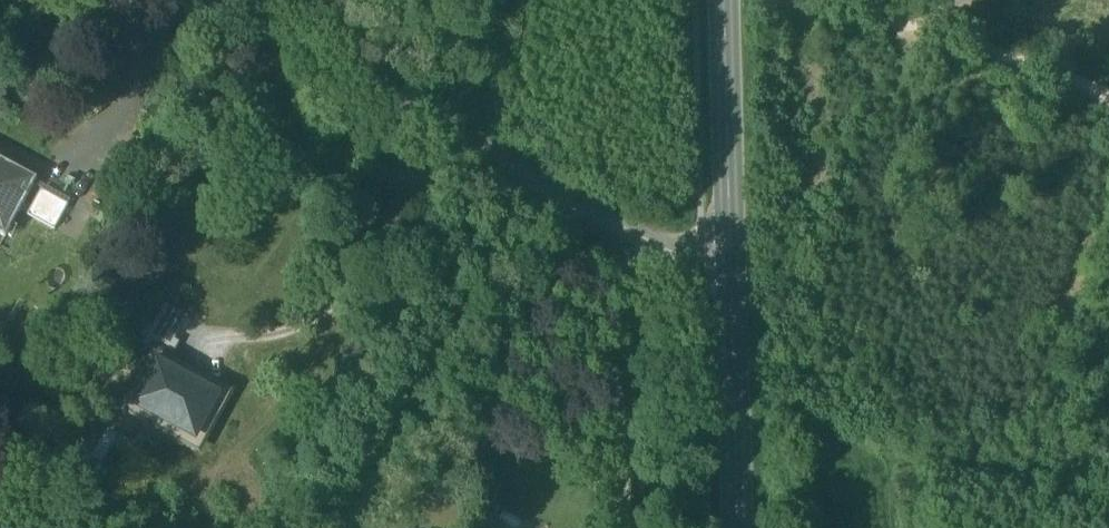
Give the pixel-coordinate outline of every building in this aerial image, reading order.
[(0,158),(0,234),(5,237),(38,178),(0,158)] [(69,205),(41,190),(28,215),(55,230),(69,205)] [(176,336),(188,312),(164,301),(152,325),(176,336)] [(180,342),(152,326),(142,345),(154,352),(170,360),(180,342)] [(170,360),(154,352),(125,405),(198,445),(227,392),(170,360)]
